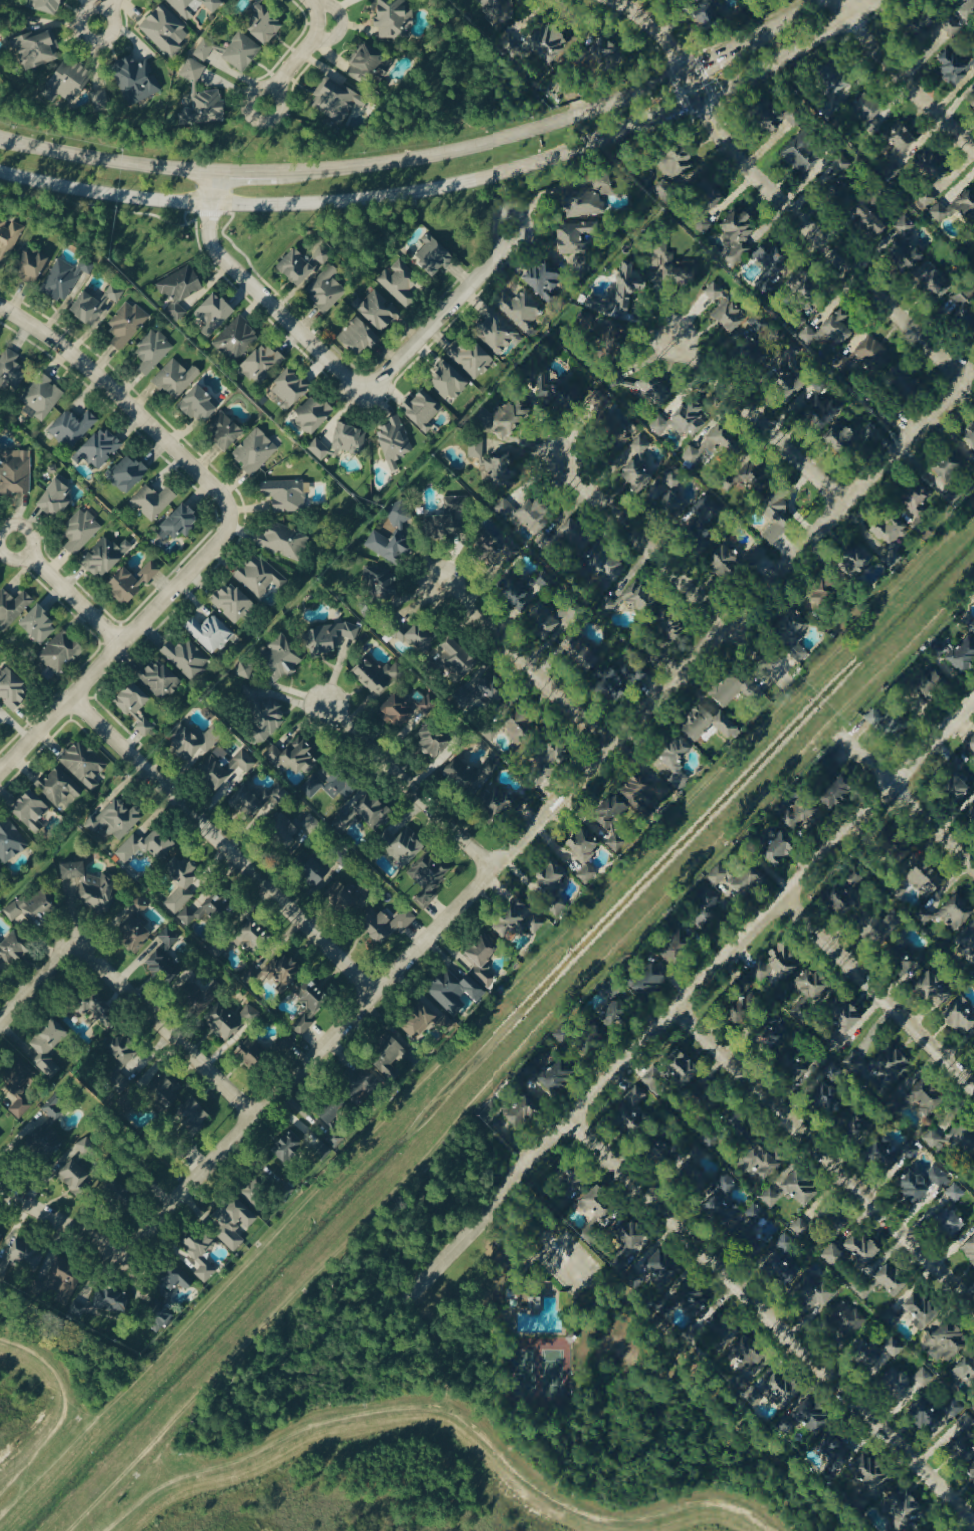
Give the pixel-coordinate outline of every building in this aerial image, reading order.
[(64,0),(29,0),(28,7),(61,14),(64,0)] [(188,21),(206,5),(214,14),(225,4),(221,0),(169,0),(188,21)] [(287,23),(272,10),(271,12),(262,3),(265,0),(259,0),(252,7),(259,13),(247,26),(267,45),(287,23)] [(382,7),(378,7),(379,16),(376,16),(376,25),(380,25),(381,37),(405,37),(405,27),(415,27),(415,7),(407,7),(407,0),(382,0),(382,7)] [(480,0),(487,8),(488,17),(493,23),(509,22),(515,17),(514,0),(480,0)] [(970,22),(973,19),(973,0),(972,0),(960,11),(970,22)] [(726,25),(717,3),(699,10),(707,32),(726,25)] [(172,59),(184,47),(181,45),(192,33),(162,4),(139,27),(172,59)] [(929,37),(942,25),(953,38),(964,28),(952,14),(943,22),(936,15),(921,29),(929,37)] [(33,33),(16,37),(23,69),(60,60),(58,49),(59,49),(55,30),(34,35),(33,33)] [(246,72),(265,48),(244,30),(224,55),(246,72)] [(613,65),(625,51),(606,35),(595,49),(613,65)] [(194,55),(207,62),(217,44),(204,37),(194,55)] [(385,73),(394,60),(366,43),(348,72),(369,85),(378,69),(385,73)] [(973,71),(953,49),(937,63),(958,86),(973,71)] [(95,74),(71,55),(42,93),(54,102),(64,90),(76,100),(95,74)] [(164,92),(157,75),(155,75),(148,60),(137,64),(134,56),(111,65),(128,106),(164,92)] [(227,121),(227,100),(222,98),(222,90),(200,90),(200,80),(208,66),(189,56),(180,75),(194,82),(194,110),(185,110),(185,122),(227,121)] [(856,88),(840,61),(822,72),(839,99),(856,88)] [(371,99),(332,79),(318,107),(346,122),(356,103),(366,108),(371,99)] [(93,91),(94,111),(109,110),(108,90),(93,91)] [(887,109),(870,92),(855,107),(872,124),(887,109)] [(788,120),(799,130),(809,120),(794,107),(784,118),(775,109),(779,104),(770,96),(753,114),(775,134),(788,120)] [(921,140),(900,119),(885,133),(898,146),(877,166),(893,182),(905,169),(898,162),(921,140)] [(805,176),(827,154),(817,145),(820,142),(807,130),(783,155),(805,176)] [(687,153),(681,147),(660,166),(675,183),(699,161),(690,150),(687,153)] [(931,149),(919,162),(941,183),(952,171),(931,149)] [(595,189),(568,191),(569,218),(604,216),(603,196),(613,195),(612,175),(594,176),(595,189)] [(713,209),(729,200),(715,178),(699,187),(713,209)] [(670,206),(682,197),(668,179),(657,188),(670,206)] [(930,213),(945,227),(962,208),(973,220),(973,193),(972,191),(966,198),(963,196),(950,210),(941,202),(930,213)] [(938,201),(932,192),(922,198),(928,207),(938,201)] [(863,226),(878,240),(891,227),(865,202),(856,212),(867,222),(863,226)] [(744,216),(741,211),(724,223),(738,244),(758,231),(752,222),(757,219),(752,211),(744,216)] [(11,219),(10,222),(0,216),(0,250),(3,251),(0,257),(0,261),(7,264),(26,226),(11,219)] [(908,237),(918,226),(907,216),(897,227),(908,237)] [(556,225),(559,266),(569,265),(569,258),(578,258),(578,263),(590,263),(589,244),(584,244),(584,235),(601,234),(600,222),(556,225)] [(414,259),(433,272),(438,264),(446,270),(457,254),(430,235),(414,259)] [(930,259),(921,248),(916,253),(904,239),(890,251),(909,273),(913,269),(942,301),(956,289),(930,259)] [(779,276),(794,259),(781,247),(779,249),(770,241),(757,255),(779,276)] [(295,247),(278,266),(301,288),(332,254),(323,246),(310,261),(295,247)] [(16,276),(42,282),(49,254),(22,248),(16,276)] [(58,258),(42,288),(66,301),(83,270),(90,275),(96,264),(84,257),(77,269),(58,258)] [(377,280),(408,308),(418,298),(411,292),(423,279),(400,258),(390,270),(388,267),(377,280)] [(526,278),(548,301),(569,281),(547,258),(526,278)] [(637,262),(626,261),(625,278),(623,278),(620,308),(635,310),(637,290),(651,292),(652,279),(636,277),(637,262)] [(305,292),(328,313),(349,290),(334,277),(340,270),(332,263),(305,292)] [(159,282),(171,306),(168,307),(176,321),(188,315),(181,301),(206,288),(193,264),(159,282)] [(699,284),(699,267),(665,265),(665,282),(699,284)] [(779,276),(769,269),(757,284),(771,296),(778,287),(773,283),(779,276)] [(96,326),(109,303),(116,306),(126,290),(112,282),(102,300),(84,290),(72,313),(96,326)] [(707,293),(720,306),(710,315),(733,337),(752,318),(716,283),(707,293)] [(954,300),(964,309),(956,318),(973,335),(973,294),(966,287),(954,300)] [(194,314),(215,334),(238,309),(217,289),(194,314)] [(383,333),(402,313),(375,289),(365,301),(360,297),(353,304),(383,333)] [(524,333),(547,311),(527,290),(514,301),(506,293),(496,302),(524,333)] [(630,317),(631,310),(619,309),(620,299),(591,297),(589,314),(630,317)] [(117,334),(110,343),(121,351),(150,316),(129,299),(107,326),(117,334)] [(522,335),(493,307),(486,315),(490,319),(476,333),(501,358),(522,335)] [(823,329),(842,348),(857,333),(847,323),(853,316),(844,308),(823,329)] [(262,336),(240,315),(214,342),(236,363),(262,336)] [(357,317),(339,337),(361,356),(379,336),(357,317)] [(626,326),(608,322),(605,339),(622,343),(626,326)] [(800,335),(812,348),(822,339),(811,326),(800,335)] [(134,351),(144,361),(138,367),(147,376),(175,346),(155,328),(134,351)] [(895,357),(873,335),(850,359),(844,354),(836,362),(852,377),(866,362),(878,374),(895,357)] [(461,347),(458,344),(449,353),(476,381),(496,362),(472,336),(461,347)] [(242,366),(261,384),(285,358),(266,341),(242,366)] [(21,355),(7,347),(0,360),(0,388),(2,389),(5,383),(18,390),(30,369),(17,362),(21,355)] [(188,370),(175,357),(153,380),(175,401),(203,372),(195,364),(188,370)] [(456,402),(472,380),(447,362),(431,383),(456,402)] [(779,376),(801,393),(811,381),(788,363),(779,376)] [(897,387),(916,399),(926,383),(899,365),(892,375),(901,381),(897,387)] [(287,413),(314,384),(303,374),(301,376),(291,366),(276,382),(278,385),(268,396),(278,405),(287,413)] [(674,395),(653,373),(640,385),(661,408),(674,395)] [(42,422),(66,394),(42,374),(19,402),(42,422)] [(207,420),(222,406),(201,383),(179,404),(193,419),(200,412),(207,420)] [(579,386),(548,387),(549,410),(579,408),(579,386)] [(444,408),(425,390),(414,402),(410,398),(401,408),(428,433),(435,427),(430,422),(444,408)] [(610,401),(599,390),(589,401),(601,411),(610,401)] [(300,416),(295,421),(313,437),(336,411),(314,392),(296,413),(300,416)] [(823,397),(804,414),(814,425),(821,419),(828,426),(847,409),(835,395),(828,402),(823,397)] [(534,415),(518,397),(504,410),(501,407),(492,414),(488,410),(482,416),(489,424),(493,421),(500,428),(495,432),(504,442),(534,415)] [(662,416),(652,427),(663,437),(673,426),(684,436),(689,431),(695,438),(709,423),(701,416),(707,409),(695,398),(671,424),(662,416)] [(72,449),(100,419),(89,409),(80,419),(69,409),(50,429),(72,449)] [(247,429),(221,410),(205,431),(231,450),(247,429)] [(413,451),(401,414),(389,418),(392,425),(379,430),(393,472),(400,470),(397,461),(406,458),(405,453),(413,451)] [(872,447),(884,434),(868,418),(846,441),(855,451),(865,440),(872,447)] [(612,426),(617,432),(610,439),(621,450),(635,438),(618,420),(612,426)] [(334,451),(317,437),(308,448),(323,461),(329,454),(339,456),(345,449),(350,450),(357,456),(364,448),(368,428),(339,423),(334,451)] [(694,446),(684,457),(696,468),(707,456),(711,460),(719,451),(728,459),(742,444),(722,425),(699,450),(694,446)] [(79,464),(87,457),(98,469),(124,445),(105,426),(73,457),(79,464)] [(280,447),(257,427),(232,455),(254,475),(280,447)] [(966,439),(973,446),(973,430),(966,439)] [(653,446),(642,436),(633,447),(643,456),(653,446)] [(486,441),(470,440),(470,458),(481,458),(480,466),(488,466),(488,485),(516,486),(517,457),(485,456),(486,441)] [(0,450),(0,470),(0,494),(30,495),(31,451),(0,450)] [(151,472),(131,452),(109,474),(130,493),(151,472)] [(965,464),(947,452),(932,473),(950,485),(965,464)] [(639,491),(655,476),(639,459),(623,473),(639,491)] [(746,473),(753,487),(769,479),(762,465),(746,473)] [(688,479),(678,468),(666,479),(676,490),(688,479)] [(71,486),(57,477),(38,506),(60,520),(73,501),(65,496),(71,486)] [(661,502),(676,492),(667,479),(652,490),(661,502)] [(307,512),(307,481),(261,481),(261,494),(274,494),(274,512),(307,512)] [(153,523),(179,495),(169,486),(160,495),(147,484),(131,502),(153,523)] [(766,505),(781,519),(764,536),(775,546),(797,523),(788,514),(795,508),(787,500),(791,496),(783,488),(766,505)] [(927,521),(926,505),(934,504),(932,493),(927,494),(927,488),(909,490),(912,521),(922,520),(923,528),(928,527),(927,521)] [(690,507),(676,491),(662,504),(676,520),(690,507)] [(703,529),(701,528),(714,515),(716,518),(724,510),(710,495),(684,522),(697,535),(703,529)] [(467,496),(446,497),(447,515),(435,515),(435,532),(468,531),(467,496)] [(521,513),(509,501),(498,511),(518,531),(526,523),(538,536),(553,521),(548,516),(552,512),(537,497),(521,513)] [(365,546),(399,565),(405,554),(410,557),(418,543),(401,533),(414,511),(396,500),(386,519),(401,528),(394,540),(375,529),(365,546)] [(177,539),(184,532),(187,535),(203,519),(185,502),(158,531),(165,539),(171,533),(177,539)] [(71,540),(65,546),(76,557),(103,527),(82,507),(61,530),(71,540)] [(570,540),(586,554),(600,539),(575,518),(557,539),(548,532),(540,542),(556,556),(570,540)] [(912,537),(908,527),(904,528),(901,518),(874,528),(879,542),(888,538),(890,544),(912,537)] [(298,561),(308,535),(269,520),(259,546),(298,561)] [(128,539),(118,547),(108,536),(80,560),(98,581),(135,548),(128,539)] [(512,564),(524,551),(508,536),(502,543),(497,537),(490,544),(512,564)] [(771,556),(761,543),(742,558),(730,544),(712,560),(728,580),(748,563),(754,570),(771,556)] [(630,570),(607,548),(590,565),(603,578),(598,583),(608,592),(630,570)] [(878,567),(870,548),(845,560),(853,578),(878,567)] [(883,560),(894,571),(904,560),(894,550),(883,560)] [(234,576),(263,602),(284,578),(256,552),(234,576)] [(161,569),(152,560),(137,576),(127,567),(108,587),(128,606),(143,590),(142,589),(161,569)] [(365,565),(361,586),(394,592),(397,571),(365,565)] [(526,612),(556,581),(547,572),(538,581),(533,575),(526,582),(517,573),(502,588),(526,612)] [(820,611),(841,586),(829,576),(808,600),(820,611)] [(231,581),(212,602),(236,625),(256,604),(231,581)] [(641,581),(624,598),(644,616),(660,599),(641,581)] [(26,590),(16,600),(6,589),(0,595),(0,626),(4,631),(36,601),(26,590)] [(601,606),(610,616),(620,607),(611,597),(601,606)] [(548,609),(532,626),(548,642),(577,610),(569,602),(556,616),(548,609)] [(43,645),(62,624),(41,604),(22,625),(43,645)] [(774,633),(801,662),(812,652),(800,638),(811,628),(797,612),(774,633)] [(682,613),(664,618),(671,644),(689,639),(682,613)] [(194,617),(183,628),(214,656),(235,633),(214,614),(203,625),(194,617)] [(440,636),(419,619),(403,640),(409,645),(413,640),(428,652),(440,636)] [(311,629),(315,655),(350,649),(348,641),(359,639),(356,622),(331,626),(330,626),(311,629)] [(87,652),(72,631),(43,653),(58,674),(87,652)] [(271,651),(263,655),(274,681),(296,672),(293,667),(300,664),(286,633),(266,642),(271,651)] [(604,660),(575,634),(562,648),(575,659),(576,659),(592,674),(604,660)] [(442,645),(448,651),(442,657),(463,678),(480,662),(453,635),(442,645)] [(972,636),(950,660),(966,675),(973,666),(973,637),(972,636)] [(177,647),(172,642),(162,653),(194,682),(212,662),(185,638),(177,647)] [(260,662),(242,657),(236,675),(254,680),(260,662)] [(377,698),(406,671),(396,660),(383,672),(369,657),(353,672),(377,698)] [(183,690),(165,659),(143,672),(162,703),(183,690)] [(619,674),(608,664),(595,678),(620,700),(640,677),(627,665),(619,674)] [(10,666),(0,675),(0,699),(14,713),(35,692),(10,666)] [(935,701),(950,681),(931,666),(916,687),(935,701)] [(711,695),(726,710),(749,686),(734,672),(711,695)] [(488,676),(470,693),(463,685),(456,691),(480,718),(511,691),(498,677),(493,682),(488,676)] [(114,704),(129,718),(133,714),(141,722),(135,728),(147,740),(161,726),(145,710),(153,701),(134,683),(114,704)] [(394,692),(378,713),(401,730),(418,708),(427,715),(437,702),(419,690),(409,703),(394,692)] [(286,719),(280,697),(264,701),(269,723),(286,719)] [(515,740),(538,721),(525,706),(503,725),(515,740)] [(722,712),(717,717),(704,706),(682,731),(697,744),(714,725),(730,740),(740,728),(722,712)] [(223,735),(214,726),(206,735),(190,721),(187,726),(181,720),(165,738),(196,765),(223,735)] [(449,738),(433,722),(419,736),(424,740),(419,745),(436,761),(461,736),(457,731),(449,738)] [(282,756),(305,780),(321,764),(311,753),(315,749),(303,737),(282,756)] [(37,785),(64,815),(104,780),(101,776),(111,767),(85,738),(58,762),(61,766),(46,779),(45,777),(37,785)] [(691,780),(680,767),(697,752),(684,738),(662,758),(677,774),(670,781),(679,791),(691,780)] [(239,769),(250,776),(258,764),(222,740),(199,773),(225,791),(239,769)] [(570,747),(550,742),(543,776),(556,779),(560,759),(567,761),(570,747)] [(816,769),(831,785),(846,771),(830,756),(816,769)] [(488,784),(501,764),(489,757),(477,777),(488,784)] [(951,766),(960,774),(968,765),(959,757),(951,766)] [(348,800),(361,787),(341,769),(329,782),(348,800)] [(674,793),(664,780),(655,786),(645,774),(624,790),(648,823),(658,816),(643,797),(652,790),(661,802),(674,793)] [(825,800),(839,812),(861,788),(848,776),(825,800)] [(961,803),(973,792),(973,790),(962,776),(948,789),(961,803)] [(501,817),(506,809),(511,812),(517,802),(496,789),(485,806),(501,817)] [(39,823),(52,810),(32,791),(12,812),(37,836),(44,829),(39,823)] [(354,807),(374,830),(393,814),(373,791),(354,807)] [(120,843),(147,816),(124,794),(101,818),(105,822),(103,825),(120,843)] [(607,845),(619,854),(629,839),(616,830),(632,808),(615,796),(597,822),(615,834),(607,845)] [(792,809),(787,803),(778,811),(798,833),(821,812),(806,796),(792,809)] [(10,819),(0,826),(0,860),(5,867),(30,849),(10,819)] [(406,869),(429,846),(410,827),(387,851),(406,869)] [(159,864),(177,845),(160,828),(151,837),(148,834),(141,841),(135,836),(116,856),(127,866),(143,849),(159,864)] [(571,847),(591,862),(605,844),(585,829),(571,847)] [(786,833),(784,835),(776,829),(760,847),(783,868),(802,847),(786,833)] [(161,865),(183,884),(165,904),(178,916),(196,895),(190,889),(209,867),(181,842),(161,865)] [(410,874),(425,889),(418,897),(425,903),(453,873),(431,852),(410,874)] [(947,889),(934,862),(911,873),(924,900),(947,889)] [(570,877),(556,863),(538,880),(551,894),(570,877)] [(734,884),(742,892),(751,883),(744,877),(740,880),(723,863),(710,877),(726,892),(734,884)] [(601,875),(591,865),(579,876),(588,886),(601,875)] [(857,889),(866,880),(857,871),(848,881),(857,889)] [(838,899),(833,906),(849,919),(863,900),(842,884),(834,896),(838,899)] [(720,900),(711,886),(698,894),(707,908),(720,900)] [(31,902),(24,894),(4,910),(14,922),(25,914),(46,941),(57,933),(48,922),(62,911),(46,890),(31,902)] [(206,907),(227,927),(242,911),(221,891),(206,907)] [(960,894),(940,915),(958,933),(973,916),(973,907),(960,894)] [(177,918),(190,929),(197,920),(200,923),(207,916),(191,902),(177,918)] [(536,914),(529,921),(515,907),(494,928),(510,943),(519,934),(523,938),(531,930),(537,935),(547,925),(536,914)] [(242,942),(255,956),(278,936),(252,908),(237,921),(249,935),(242,942)] [(368,931),(384,946),(399,929),(403,933),(416,919),(405,908),(394,920),(386,912),(368,931)] [(886,921),(895,931),(907,921),(897,911),(886,921)] [(171,951),(186,934),(173,923),(158,939),(171,951)] [(955,945),(973,961),(973,923),(955,945)] [(16,933),(0,948),(0,984),(34,952),(16,933)] [(471,972),(489,988),(499,977),(487,966),(500,952),(483,937),(466,957),(476,967),(471,972)] [(770,953),(783,981),(807,970),(794,942),(770,953)] [(664,958),(680,964),(685,952),(669,946),(664,958)] [(166,984),(188,964),(173,948),(170,952),(165,947),(147,964),(166,984)] [(918,957),(905,948),(896,961),(910,970),(918,957)] [(304,974),(288,958),(281,965),(277,960),(264,972),(272,980),(279,973),(287,980),(278,989),(283,995),(304,974)] [(776,972),(774,970),(773,972),(762,962),(752,973),(765,984),(776,972)] [(671,979),(657,966),(636,989),(650,1002),(671,979)] [(795,984),(808,998),(792,1012),(801,1022),(812,1013),(808,1009),(835,985),(824,973),(820,977),(812,969),(795,984)] [(917,987),(941,1010),(958,993),(934,970),(917,987)] [(471,976),(464,984),(452,973),(432,995),(456,1017),(467,1005),(461,999),(468,992),(479,1002),(488,992),(471,976)] [(734,986),(746,996),(757,985),(746,974),(734,986)] [(629,989),(618,977),(604,991),(615,1002),(629,989)] [(331,1006),(308,984),(294,998),(307,1010),(291,1027),(302,1036),(331,1006)] [(847,996),(828,1012),(849,1037),(868,1021),(847,996)] [(967,1008),(971,1003),(964,996),(944,1018),(967,1038),(973,1031),(973,1014),(967,1008)] [(619,1034),(638,1013),(629,1005),(626,1008),(619,1002),(603,1019),(619,1034)] [(238,1017),(229,1014),(225,1025),(244,1031),(247,1021),(258,1025),(262,1013),(241,1006),(238,1017)] [(569,1050),(579,1042),(567,1026),(557,1034),(569,1050)] [(836,1051),(845,1047),(839,1035),(830,1040),(836,1051)] [(377,1074),(402,1086),(421,1050),(414,1046),(412,1049),(394,1040),(377,1074)] [(867,1068),(890,1087),(909,1064),(886,1045),(867,1068)] [(683,1061),(669,1051),(658,1068),(672,1077),(683,1061)] [(803,1070),(782,1051),(771,1063),(792,1083),(803,1070)] [(844,1063),(855,1075),(867,1064),(855,1052),(844,1063)] [(528,1080),(537,1088),(532,1094),(539,1100),(552,1086),(525,1061),(509,1079),(520,1088),(528,1080)] [(843,1072),(831,1061),(821,1072),(833,1083),(843,1072)] [(639,1081),(647,1090),(658,1081),(650,1071),(639,1081)] [(831,1096),(816,1084),(802,1100),(817,1112),(831,1096)] [(618,1098),(629,1110),(643,1096),(632,1085),(618,1098)] [(360,1101),(375,1103),(377,1091),(362,1088),(360,1101)] [(886,1105),(896,1117),(909,1105),(921,1118),(930,1110),(912,1090),(900,1100),(896,1096),(886,1105)] [(532,1109),(517,1091),(510,1097),(514,1101),(494,1117),(506,1131),(532,1109)] [(30,1150),(41,1162),(50,1157),(51,1160),(54,1166),(57,1172),(73,1190),(74,1194),(80,1200),(102,1180),(90,1154),(97,1148),(89,1139),(77,1134),(72,1129),(63,1133),(58,1121),(71,1109),(59,1094),(42,1109),(51,1120),(30,1150)] [(23,1097),(9,1112),(20,1122),(34,1106),(23,1097)] [(332,1127),(350,1108),(339,1098),(321,1117),(332,1127)] [(608,1121),(626,1130),(633,1116),(615,1107),(608,1121)] [(972,1135),(964,1126),(948,1141),(966,1160),(973,1152),(973,1134),(972,1135)] [(291,1168),(312,1145),(295,1129),(274,1153),(291,1168)] [(921,1139),(937,1155),(946,1145),(930,1129),(921,1139)] [(637,1150),(657,1167),(669,1152),(649,1135),(637,1150)] [(890,1159),(896,1164),(903,1156),(909,1162),(919,1150),(907,1140),(890,1159)] [(773,1167),(751,1147),(736,1163),(758,1183),(773,1167)] [(892,1163),(877,1150),(866,1163),(881,1176),(892,1163)] [(704,1183),(683,1163),(668,1179),(690,1198),(704,1183)] [(948,1175),(929,1167),(923,1180),(941,1189),(948,1175)] [(905,1170),(888,1187),(908,1208),(925,1191),(905,1170)] [(713,1181),(719,1188),(702,1201),(720,1226),(738,1213),(726,1196),(738,1187),(726,1172),(713,1181)] [(775,1186),(794,1207),(808,1195),(789,1174),(775,1186)] [(966,1194),(954,1183),(943,1195),(954,1206),(966,1194)] [(759,1199),(771,1210),(781,1198),(769,1188),(759,1199)] [(589,1222),(602,1210),(586,1193),(573,1205),(589,1222)] [(235,1254),(253,1236),(250,1232),(262,1220),(243,1201),(213,1231),(235,1254)] [(756,1225),(766,1216),(754,1204),(744,1214),(756,1225)] [(925,1222),(947,1240),(960,1224),(938,1206),(925,1222)] [(817,1229),(831,1239),(843,1224),(829,1213),(817,1229)] [(762,1244),(752,1238),(759,1227),(742,1217),(725,1245),(752,1261),(762,1244)] [(617,1276),(626,1265),(617,1256),(622,1250),(625,1253),(638,1237),(617,1219),(603,1236),(616,1247),(602,1264),(617,1276)] [(809,1231),(798,1220),(789,1228),(799,1240),(809,1231)] [(878,1252),(853,1230),(837,1246),(862,1269),(878,1252)] [(203,1269),(196,1275),(206,1285),(221,1271),(207,1257),(218,1246),(203,1231),(184,1249),(203,1269)] [(774,1244),(783,1253),(794,1243),(785,1233),(774,1244)] [(970,1236),(956,1251),(973,1268),(973,1239),(970,1236)] [(12,1259),(41,1268),(47,1248),(18,1239),(12,1259)] [(816,1258),(831,1270),(842,1257),(827,1245),(816,1258)] [(639,1265),(649,1276),(646,1279),(656,1291),(673,1276),(653,1253),(639,1265)] [(779,1293),(799,1270),(783,1255),(779,1260),(771,1253),(755,1271),(779,1293)] [(888,1299),(900,1286),(880,1267),(868,1280),(888,1299)] [(645,1277),(630,1269),(623,1283),(637,1291),(645,1277)] [(836,1295),(812,1271),(791,1293),(801,1303),(794,1310),(803,1319),(816,1306),(821,1311),(836,1295)] [(874,1290),(866,1282),(858,1290),(866,1298),(874,1290)] [(537,1285),(523,1285),(523,1296),(518,1296),(518,1311),(537,1311),(537,1285)] [(667,1304),(677,1304),(676,1312),(692,1313),(692,1306),(699,1306),(699,1290),(667,1288),(667,1304)] [(892,1306),(880,1319),(891,1329),(901,1318),(917,1333),(933,1315),(910,1294),(895,1310),(892,1306)] [(930,1350),(926,1354),(935,1363),(940,1358),(946,1364),(964,1346),(942,1323),(922,1342),(930,1350)] [(889,1360),(899,1349),(887,1338),(873,1353),(861,1342),(845,1360),(862,1376),(883,1354),(889,1360)] [(973,1369),(973,1363),(965,1355),(946,1375),(958,1387),(973,1369)] [(737,1374),(750,1384),(759,1373),(746,1363),(737,1374)] [(922,1392),(934,1378),(923,1368),(911,1381),(922,1392)] [(894,1405),(909,1390),(889,1369),(874,1384),(894,1405)] [(777,1410),(792,1396),(770,1373),(755,1387),(777,1410)] [(937,1419),(923,1410),(925,1406),(915,1400),(901,1420),(926,1436),(937,1419)] [(810,1439),(822,1425),(798,1403),(786,1417),(810,1439)] [(965,1435),(973,1426),(973,1423),(965,1414),(954,1423),(965,1435)] [(814,1448),(826,1460),(820,1466),(829,1476),(848,1457),(827,1435),(814,1448)] [(973,1452),(954,1438),(943,1453),(962,1467),(973,1452)] [(843,1470),(864,1494),(880,1480),(858,1456),(843,1470)] [(973,1490),(973,1462),(973,1461),(959,1474),(973,1490)] [(904,1522),(916,1513),(901,1493),(894,1498),(892,1495),(877,1506),(895,1530),(903,1530),(908,1528),(904,1522)]
